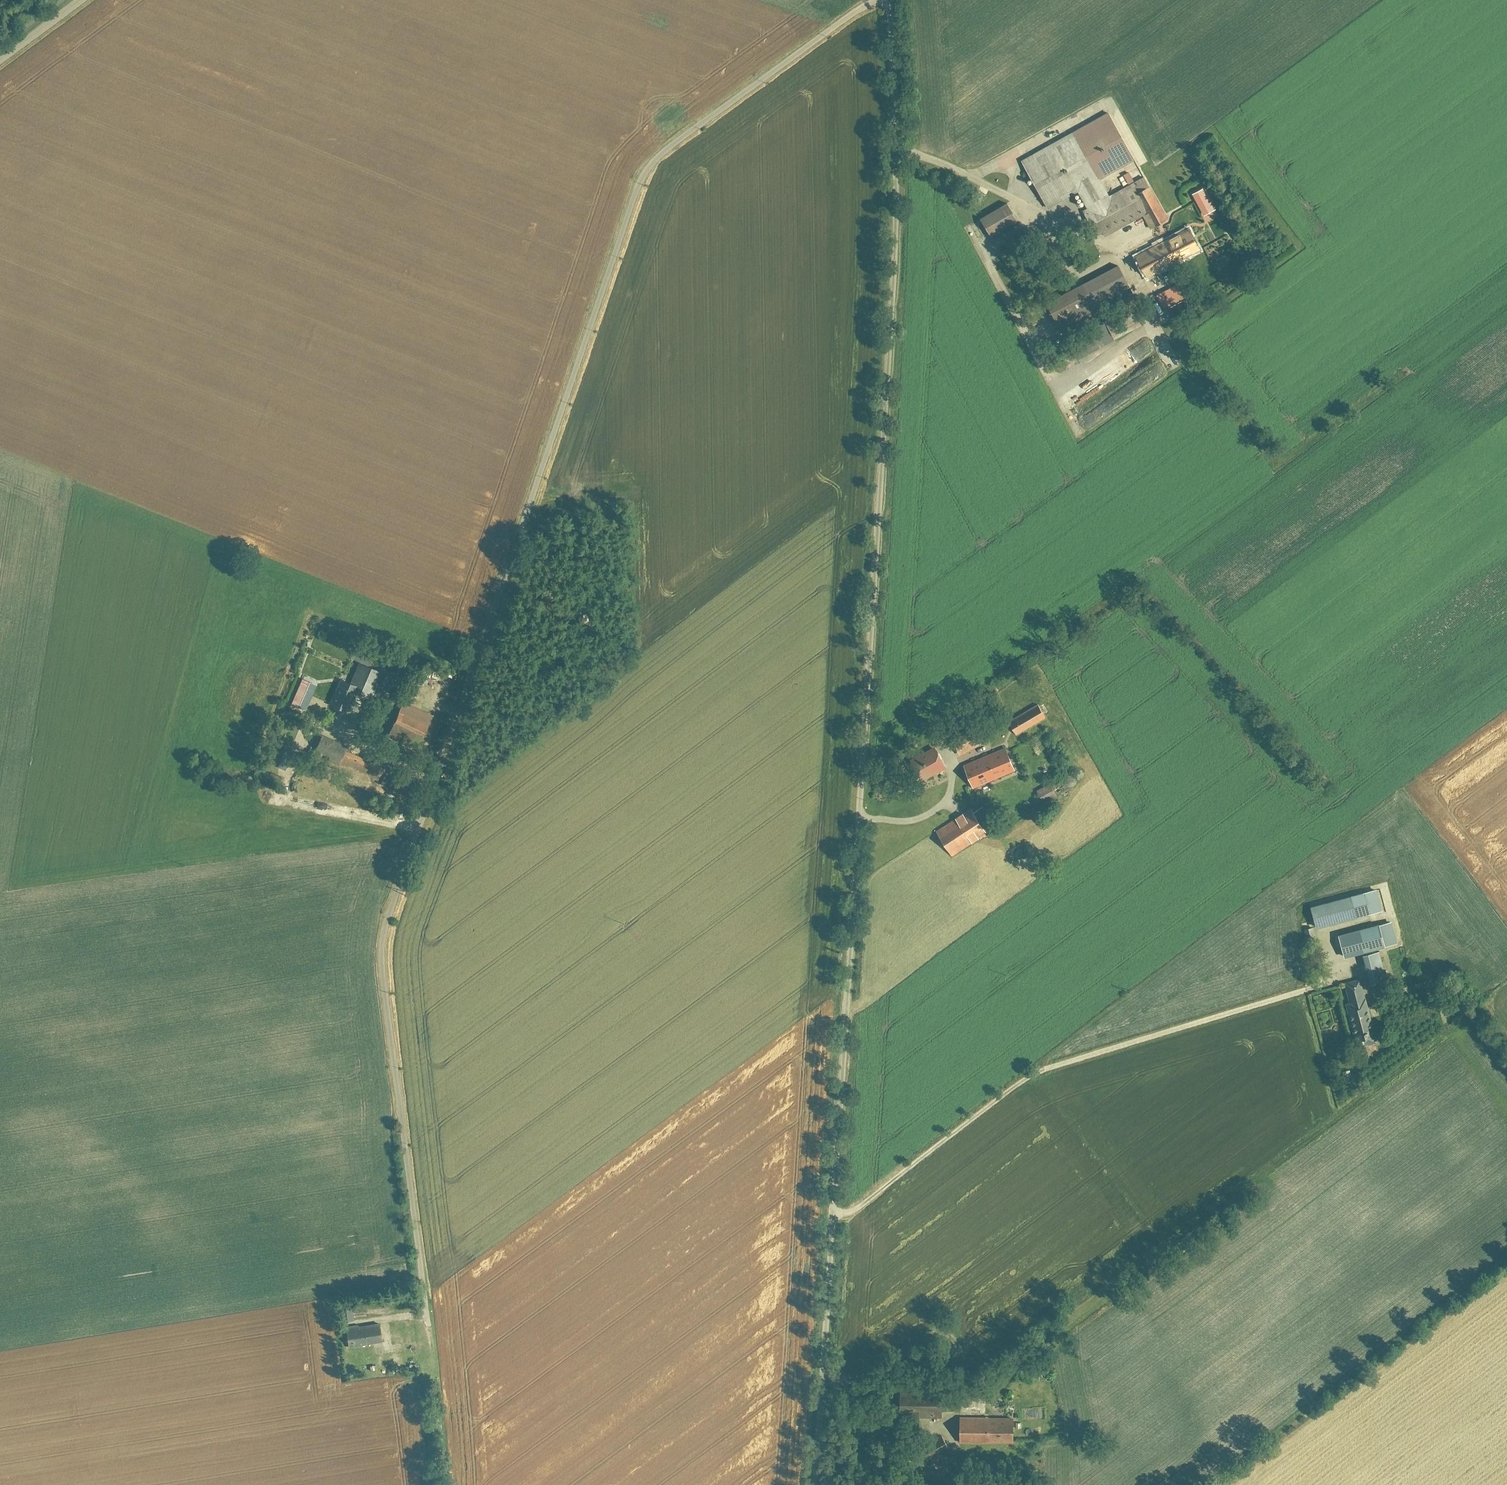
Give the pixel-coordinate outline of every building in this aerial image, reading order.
[(1048,208),(1078,193),(1101,240),(1149,216),(1158,233),(1171,227),(1163,210),(1166,209),(1150,177),(1110,198),(1078,134),(1024,160),(1048,208)] [(1206,192),(1192,199),(1203,219),(1188,227),(1191,232),(1140,259),(1150,279),(1204,251),(1201,245),(1226,232),(1215,213),(1217,212),(1206,192)] [(982,217),(993,237),(1019,223),(1008,203),(982,217)] [(1047,302),(1058,324),(1129,290),(1118,268),(1047,302)] [(1111,322),(1119,339),(1145,327),(1137,310),(1111,322)] [(312,655),(285,721),(301,727),(327,662),(312,655)] [(339,679),(330,705),(349,712),(358,686),(339,679)] [(405,701),(396,720),(426,735),(436,717),(405,701)] [(1010,720),(1017,735),(1050,719),(1042,704),(1010,720)] [(953,742),(959,754),(983,742),(978,730),(953,742)] [(325,736),(315,758),(407,799),(418,777),(325,736)] [(964,767),(974,790),(1020,770),(1010,747),(964,767)] [(914,765),(923,783),(948,771),(939,753),(914,765)] [(1037,792),(1045,805),(1059,796),(1051,783),(1037,792)] [(938,838),(953,860),(989,836),(974,814),(938,838)] [(1314,909),(1318,927),(1356,919),(1352,901),(1314,909)] [(1363,935),(1338,941),(1342,959),(1367,953),(1363,935)] [(1381,955),(1366,959),(1373,986),(1388,982),(1381,955)] [(1365,983),(1344,988),(1358,1047),(1380,1042),(1365,983)] [(347,1324),(348,1346),(383,1343),(381,1321),(347,1324)] [(376,1357),(377,1370),(395,1368),(394,1356),(376,1357)] [(903,1389),(903,1418),(944,1418),(944,1389),(903,1389)] [(962,1418),(962,1446),(1016,1445),(1016,1418),(962,1418)]
